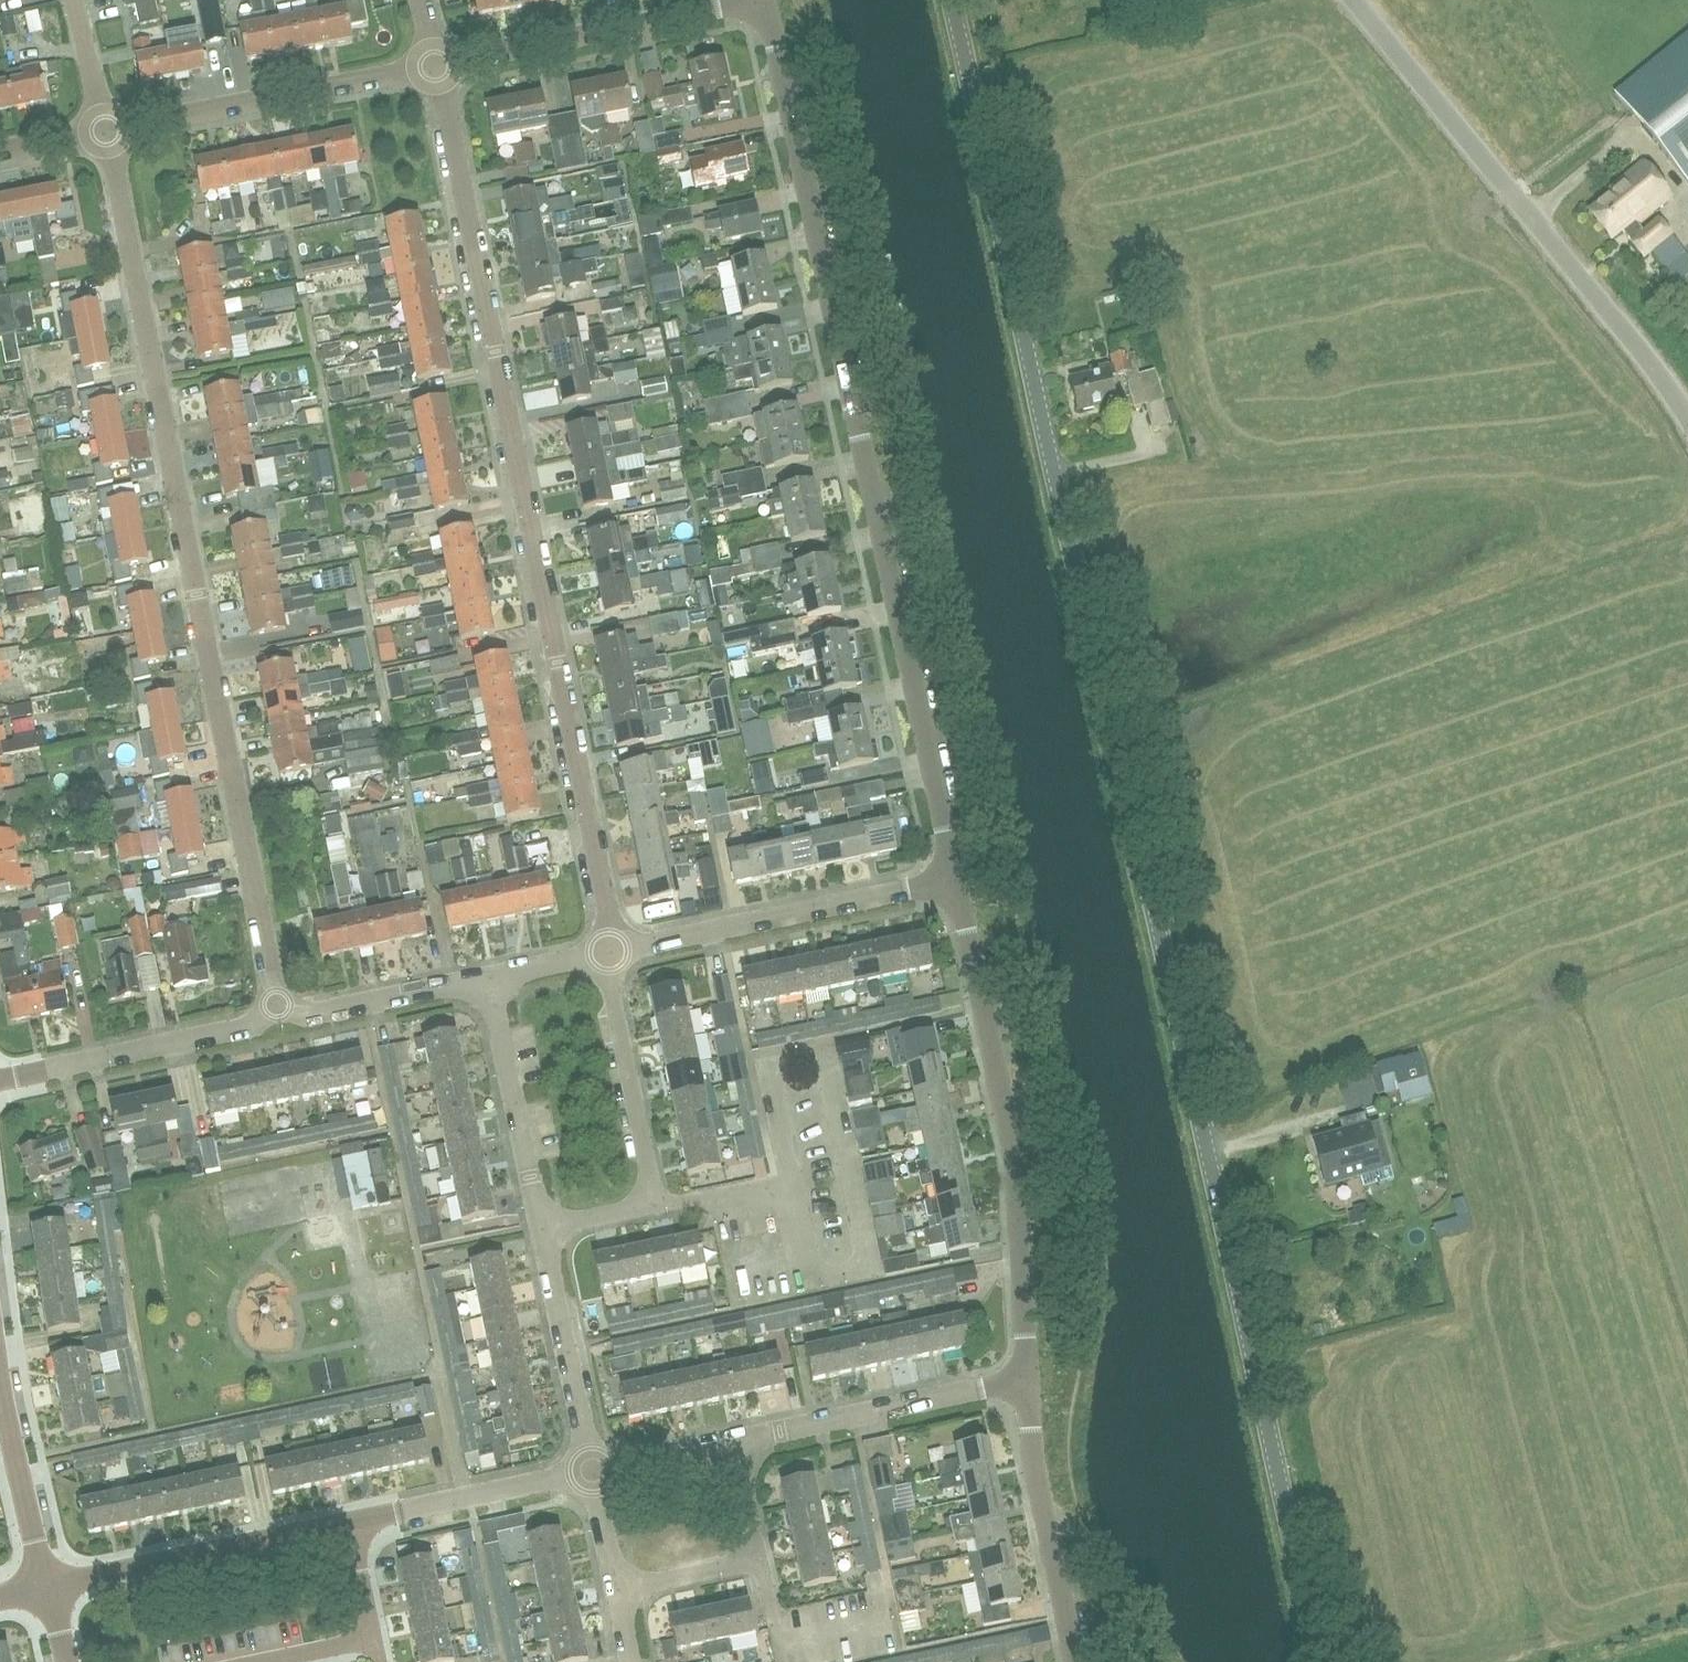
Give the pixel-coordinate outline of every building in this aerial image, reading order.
[(125,5),(135,3),(139,23),(158,19),(154,0),(123,0),(125,5)] [(223,37),(216,0),(195,4),(203,41),(223,37)] [(262,0),(232,0),(234,6),(251,2),(256,25),(240,28),(247,61),(273,56),(267,22),(265,13),(262,0)] [(265,13),(276,11),(274,0),(262,0),(265,13)] [(318,12),(325,46),(352,40),(349,26),(368,23),(363,0),(338,0),(340,8),(318,12)] [(478,16),(505,11),(503,0),(475,0),(478,16)] [(530,0),(503,0),(505,11),(531,6),(530,0)] [(33,28),(57,27),(56,6),(32,7),(33,28)] [(318,12),(292,17),(299,51),(325,46),(318,12)] [(17,29),(14,16),(0,19),(0,21),(3,33),(17,29)] [(292,17),(267,22),(273,56),(299,51),(292,17)] [(185,47),(168,51),(173,76),(205,69),(200,44),(196,29),(182,32),(185,47)] [(1687,180),(1687,30),(1613,91),(1655,140),(1687,180)] [(171,32),(150,34),(151,46),(172,44),(171,32)] [(173,76),(168,51),(151,54),(148,39),(133,42),(136,57),(135,57),(140,82),(173,76)] [(651,103),(728,87),(723,59),(719,60),(718,56),(706,59),(707,63),(690,66),(694,85),(663,92),(659,74),(643,77),(649,102),(651,102),(651,103)] [(7,82),(13,107),(47,100),(40,65),(5,72),(7,82)] [(598,83),(604,115),(605,115),(631,110),(624,78),(598,83)] [(7,82),(0,84),(0,109),(13,107),(7,82)] [(606,127),(604,115),(598,83),(572,88),(576,111),(579,125),(580,125),(591,133),(597,132),(600,148),(601,148),(604,161),(613,160),(610,146),(606,127)] [(728,87),(651,103),(653,111),(666,108),(667,110),(684,106),(685,110),(699,107),(702,119),(734,112),(728,87)] [(546,127),(547,127),(545,117),(541,95),(514,100),(521,132),(546,127)] [(521,132),(514,100),(488,105),(494,138),(521,132)] [(633,123),(639,155),(654,152),(648,120),(633,123)] [(606,127),(610,146),(614,146),(619,144),(615,126),(609,127),(606,127)] [(657,153),(679,148),(678,147),(685,146),(681,129),(653,135),(657,153)] [(331,168),(338,199),(349,196),(344,176),(343,176),(340,166),(358,162),(352,130),(324,135),(331,168)] [(331,168),(324,135),(298,140),(305,173),(320,170),(327,201),(338,199),(331,168)] [(565,140),(571,169),(587,166),(581,136),(565,140)] [(305,173),(298,140),(272,145),(279,178),(286,209),(297,207),(292,185),(282,187),(280,178),(305,173)] [(555,172),(571,169),(565,140),(549,143),(555,172)] [(533,142),(523,143),(527,164),(536,162),(533,142)] [(527,164),(523,143),(512,145),(516,165),(504,167),(506,180),(528,176),(528,175),(526,164),(527,164)] [(272,145),(246,150),(253,183),(266,180),(268,192),(270,191),(275,212),(286,209),(279,178),(272,145)] [(748,175),(742,146),(706,154),(706,157),(694,159),(696,172),(709,169),(712,183),(748,175)] [(679,148),(657,153),(660,165),(681,161),(679,148)] [(253,183),(246,150),(221,155),(227,188),(253,183)] [(229,198),(227,188),(221,155),(194,160),(201,193),(217,190),(223,221),(210,224),(212,235),(235,231),(233,220),(229,198)] [(541,161),(536,162),(527,164),(526,164),(528,175),(543,173),(541,161)] [(1612,193),(1589,212),(1611,239),(1622,230),(1644,257),(1652,251),(1666,268),(1685,253),(1658,220),(1644,232),(1638,225),(1672,197),(1643,162),(1609,190),(1612,193)] [(618,163),(595,168),(599,182),(621,178),(618,163)] [(185,196),(194,194),(193,184),(183,185),(185,196)] [(24,194),(29,219),(30,219),(37,260),(53,257),(46,215),(55,214),(56,222),(61,222),(63,230),(78,227),(73,203),(61,205),(57,187),(24,194)] [(575,211),(575,210),(572,197),(536,204),(533,191),(505,196),(510,224),(539,218),(575,211)] [(24,194),(0,199),(0,240),(6,239),(5,233),(3,224),(29,219),(24,194)] [(244,217),(240,196),(229,198),(233,220),(244,217)] [(361,210),(359,200),(343,203),(345,213),(361,210)] [(725,241),(760,233),(754,205),(719,213),(719,214),(706,217),(709,230),(722,228),(725,241)] [(690,206),(636,217),(640,237),(664,232),(663,227),(693,221),(690,206)] [(539,218),(510,224),(515,249),(556,241),(553,227),(592,219),(590,207),(575,210),(575,211),(539,218)] [(388,238),(390,249),(424,242),(418,216),(385,222),(388,238)] [(358,256),(379,251),(377,241),(355,245),(358,256)] [(556,241),(515,249),(521,275),(595,261),(595,259),(583,261),(581,250),(558,254),(556,241)] [(429,268),(424,242),(390,249),(379,251),(358,256),(360,265),(385,261),(387,275),(395,274),(429,268)] [(227,272),(249,268),(249,266),(255,265),(253,255),(246,257),(246,255),(238,257),(236,246),(223,249),(227,272)] [(184,280),(216,274),(211,247),(179,253),(184,280)] [(655,252),(645,253),(648,267),(662,264),(660,255),(655,252)] [(678,275),(719,267),(716,253),(666,264),(668,273),(677,271),(678,275)] [(303,277),(357,267),(354,255),(301,266),(303,277)] [(736,289),(770,282),(765,255),(731,262),(736,289)] [(595,261),(521,275),(526,302),(555,296),(552,282),(561,280),(562,288),(587,284),(585,275),(598,273),(595,261)] [(251,277),(249,268),(227,272),(229,281),(251,277)] [(429,268),(395,274),(400,300),(434,294),(429,268)] [(644,284),(640,268),(627,271),(630,287),(644,284)] [(221,299),(216,274),(184,280),(189,305),(221,299)] [(676,295),(672,276),(651,281),(655,299),(676,295)] [(594,299),(621,294),(619,279),(591,284),(594,299)] [(296,284),(298,293),(304,292),(307,292),(315,291),(313,283),(306,285),(305,282),(302,283),(296,284)] [(770,282),(736,289),(742,316),(776,309),(770,282)] [(264,310),(297,304),(295,288),(261,293),(264,310)] [(368,308),(390,304),(388,291),(366,295),(368,308)] [(11,310),(29,307),(26,292),(8,296),(11,310)] [(77,340),(102,335),(96,303),(78,306),(76,292),(60,295),(64,316),(72,314),(77,338),(77,340)] [(692,294),(693,308),(715,305),(714,292),(692,294)] [(439,320),(434,294),(400,300),(406,327),(439,320)] [(11,310),(8,296),(0,297),(0,312),(11,310)] [(601,312),(624,308),(622,296),(599,300),(601,312)] [(221,299),(189,305),(193,331),(226,325),(221,299)] [(392,313),(390,304),(368,308),(370,318),(392,313)] [(629,321),(637,320),(634,307),(620,310),(622,317),(629,321)] [(258,319),(258,318),(257,310),(235,314),(237,323),(258,319)] [(227,327),(226,325),(193,331),(199,358),(231,352),(229,339),(246,336),(245,332),(277,326),(275,315),(258,318),(258,319),(237,323),(237,325),(227,327)] [(692,338),(732,329),(729,315),(701,321),(704,334),(691,336),(692,338)] [(546,325),(551,352),(580,346),(579,344),(574,319),(546,325)] [(409,343),(411,353),(444,346),(439,320),(406,327),(409,343)] [(590,344),(607,340),(607,339),(604,325),(588,328),(590,342),(590,344)] [(732,329),(692,338),(694,349),(735,341),(732,329)] [(743,366),(786,357),(781,331),(738,340),(743,366)] [(77,340),(77,338),(67,340),(70,358),(80,356),(82,366),(74,367),(77,387),(93,384),(91,371),(109,368),(102,335),(77,340)] [(664,356),(661,338),(643,342),(646,359),(664,356)] [(609,352),(607,340),(590,344),(580,346),(551,352),(556,377),(585,371),(596,369),(594,355),(609,352)] [(378,359),(400,355),(398,345),(398,343),(377,347),(376,348),(378,359)] [(339,345),(321,348),(323,361),(342,358),(339,345)] [(400,355),(378,359),(380,370),(413,363),(416,380),(450,373),(444,346),(411,353),(400,355)] [(21,361),(18,347),(4,350),(6,363),(21,361)] [(362,362),(360,352),(344,361),(345,366),(362,362)] [(1126,353),(1111,356),(1113,364),(1096,368),(1097,372),(1071,378),(1079,411),(1116,402),(1110,377),(1124,374),(1134,409),(1146,405),(1153,429),(1171,424),(1171,423),(1179,421),(1172,399),(1165,401),(1156,370),(1139,375),(1134,353),(1127,355),(1126,353)] [(786,357),(743,366),(744,367),(732,369),(735,384),(751,380),(754,393),(792,385),(786,357)] [(585,371),(556,377),(562,404),(590,398),(588,384),(613,379),(615,384),(638,380),(633,361),(611,366),(596,369),(585,371)] [(255,374),(260,391),(271,388),(266,371),(255,374)] [(370,398),(400,392),(396,371),(366,378),(370,398)] [(642,397),(667,392),(664,377),(639,382),(642,397)] [(210,418),(286,404),(285,402),(292,401),(289,390),(252,397),(252,394),(240,396),(238,385),(205,392),(210,418)] [(342,386),(328,388),(330,401),(344,399),(342,386)] [(11,389),(13,400),(20,399),(18,388),(11,389)] [(96,438),(121,433),(115,400),(97,404),(94,390),(78,393),(82,413),(91,412),(96,438)] [(704,414),(748,404),(745,391),(683,404),(685,416),(704,412),(704,414)] [(418,432),(451,425),(446,398),(413,405),(418,432)] [(635,419),(631,402),(605,409),(609,425),(635,419)] [(288,414),(286,404),(210,418),(215,444),(248,437),(245,422),(288,414)] [(748,404),(704,414),(707,426),(751,417),(748,404)] [(768,440),(802,433),(796,406),(763,413),(763,414),(754,415),(757,427),(759,441),(768,439),(768,440)] [(27,411),(29,432),(49,430),(46,409),(27,411)] [(677,419),(678,424),(680,431),(689,430),(686,417),(677,419)] [(386,437),(408,433),(406,422),(383,426),(386,437)] [(572,456),(639,442),(636,430),(598,438),(595,424),(567,430),(572,456)] [(670,436),(680,434),(680,431),(678,424),(660,428),(662,438),(670,436)] [(457,450),(451,425),(418,432),(423,457),(457,450)] [(15,433),(17,444),(24,443),(22,432),(15,433)] [(121,433),(96,438),(101,463),(92,465),(96,485),(112,482),(109,469),(127,466),(121,433)] [(408,433),(386,437),(386,438),(373,440),(374,447),(387,445),(388,449),(410,444),(408,433)] [(802,433),(768,440),(774,467),(808,460),(802,433)] [(680,434),(670,436),(672,445),(682,443),(680,434)] [(220,470),(253,464),(248,437),(215,444),(220,470)] [(639,442),(572,456),(578,482),(618,474),(616,461),(641,455),(639,442)] [(17,444),(19,454),(26,453),(24,443),(17,444)] [(285,456),(283,447),(283,446),(260,450),(262,461),(285,456)] [(457,450),(423,457),(426,473),(415,475),(415,474),(381,482),(383,494),(396,491),(419,485),(428,483),(462,476),(457,450)] [(308,454),(311,469),(328,466),(326,451),(323,452),(308,454)] [(253,464),(220,470),(226,497),(259,491),(255,474),(287,469),(285,458),(253,464)] [(678,461),(667,464),(670,475),(680,472),(678,461)] [(28,480),(25,465),(0,469),(0,485),(28,480)] [(737,486),(764,481),(761,467),(720,475),(723,488),(723,489),(737,486)] [(644,469),(618,474),(578,482),(583,508),(611,502),(609,489),(647,481),(644,469)] [(320,475),(288,479),(292,520),(325,516),(320,475)] [(462,476),(428,483),(434,510),(467,503),(462,476)] [(56,478),(36,482),(44,515),(64,510),(56,478)] [(661,501),(686,497),(682,478),(658,483),(661,501)] [(764,481),(737,486),(740,498),(742,497),(766,492),(764,481)] [(785,516),(818,509),(813,481),(779,488),(779,489),(772,491),(774,502),(781,501),(785,516)] [(419,485),(396,491),(399,501),(421,496),(419,485)] [(115,536),(140,531),(134,498),(116,502),(113,488),(97,491),(101,511),(110,510),(115,536)] [(725,507),(722,489),(707,493),(710,510),(725,507)] [(28,520),(43,516),(38,497),(23,501),(28,520)] [(690,503),(654,510),(657,527),(687,521),(686,520),(693,518),(690,503)] [(362,513),(356,506),(347,508),(344,516),(350,523),(359,521),(362,513)] [(824,536),(818,509),(785,516),(790,543),(824,536)] [(399,533),(402,544),(435,536),(429,513),(407,519),(410,531),(399,533)] [(237,557),(270,551),(265,524),(232,530),(237,557)] [(444,561),(478,554),(472,527),(439,534),(444,561)] [(594,561),(658,548),(649,549),(646,537),(632,540),(629,527),(588,535),(594,561)] [(140,531),(115,536),(120,561),(111,563),(115,583),(131,580),(129,567),(146,564),(140,531)] [(299,532),(278,536),(280,549),(302,545),(299,532)] [(649,549),(658,548),(660,547),(657,535),(646,537),(649,549)] [(741,564),(780,556),(777,542),(738,551),(741,564)] [(307,545),(309,555),(320,553),(318,543),(307,545)] [(302,545),(280,549),(282,558),(304,554),(302,545)] [(698,546),(684,549),(687,567),(702,564),(698,546)] [(658,548),(594,561),(599,587),(639,579),(636,566),(661,561),(658,548)] [(48,550),(37,552),(39,559),(49,557),(48,550)] [(270,551),(237,557),(242,583),(275,577),(270,551)] [(410,557),(412,568),(434,563),(431,552),(410,557)] [(446,571),(450,587),(483,580),(478,554),(444,561),(434,563),(412,568),(414,579),(435,574),(434,573),(446,571)] [(780,556),(741,564),(707,570),(715,608),(730,605),(725,585),(732,583),(731,578),(780,568),(786,594),(834,584),(829,557),(782,567),(780,556)] [(50,557),(39,559),(40,566),(51,564),(50,557)] [(705,565),(639,579),(599,587),(604,613),(633,607),(631,594),(657,588),(658,597),(687,592),(687,593),(707,589),(707,586),(710,586),(705,565)] [(353,587),(350,568),(319,573),(322,592),(353,587)] [(414,579),(412,568),(400,570),(402,581),(414,579)] [(62,600),(62,587),(44,588),(43,569),(25,570),(26,602),(62,600)] [(278,591),(275,577),(242,583),(247,609),(312,596),(311,584),(288,587),(289,590),(278,591)] [(483,580),(450,587),(455,612),(488,606),(483,580)] [(834,584),(786,594),(782,595),(784,607),(803,603),(806,618),(840,611),(834,584)] [(134,633),(159,629),(153,596),(135,599),(132,586),(116,589),(120,609),(129,607),(134,633)] [(86,590),(75,591),(77,632),(88,631),(86,590)] [(376,590),(368,591),(370,602),(378,601),(376,590)] [(714,606),(711,593),(702,595),(698,601),(699,609),(714,606)] [(375,602),(373,602),(375,612),(418,604),(416,594),(375,602)] [(312,596),(247,609),(253,635),(286,628),(282,612),(314,608),(312,596)] [(444,615),(444,614),(442,603),(434,605),(421,608),(423,619),(444,615)] [(455,612),(444,614),(444,615),(423,619),(425,630),(457,623),(460,639),(493,632),(488,606),(455,612)] [(47,610),(48,617),(59,615),(58,608),(47,610)] [(361,627),(357,609),(329,615),(332,633),(361,627)] [(691,609),(648,618),(652,638),(680,632),(680,630),(694,627),(691,609)] [(59,615),(48,617),(49,624),(60,622),(59,615)] [(794,619),(747,628),(750,641),(796,632),(794,619)] [(398,659),(392,626),(377,629),(383,662),(398,659)] [(159,629),(134,633),(139,660),(130,661),(134,681),(150,678),(147,665),(165,662),(159,629)] [(753,654),(799,644),(798,642),(796,632),(750,641),(753,654)] [(723,645),(722,640),(721,633),(711,635),(713,647),(723,645)] [(853,644),(847,646),(844,633),(811,640),(798,642),(799,644),(804,670),(817,667),(850,660),(850,658),(856,657),(853,644)] [(600,670),(665,657),(664,655),(655,656),(653,645),(639,647),(636,635),(624,637),(624,636),(595,642),(600,670)] [(0,639),(0,668),(10,666),(5,638),(0,639)] [(348,641),(351,657),(367,653),(364,638),(348,641)] [(432,675),(461,668),(458,654),(429,661),(432,675)] [(447,694),(512,681),(506,654),(473,661),(476,676),(445,682),(447,694)] [(667,668),(665,657),(600,670),(606,696),(635,690),(632,675),(667,668)] [(856,687),(855,684),(861,683),(859,671),(853,672),(850,660),(817,667),(804,670),(806,683),(820,680),(823,694),(856,687)] [(264,695),(330,682),(343,680),(341,669),(328,671),(327,670),(294,676),(292,662),(259,669),(264,695)] [(58,666),(59,674),(70,672),(69,665),(58,666)] [(0,668),(0,698),(16,695),(10,666),(0,668)] [(70,673),(59,674),(60,681),(71,680),(70,673)] [(729,697),(725,678),(713,680),(707,689),(710,700),(729,697)] [(517,707),(512,681),(447,694),(450,705),(481,699),(484,714),(517,707)] [(332,693),(330,682),(264,695),(269,721),(302,715),(299,698),(332,693)] [(153,731),(178,727),(172,694),(154,698),(151,684),(135,687),(139,707),(148,705),(152,724),(142,725),(143,732),(153,730),(153,731)] [(367,686),(370,699),(377,698),(375,684),(367,686)] [(402,685),(390,687),(392,699),(405,697),(402,685)] [(120,686),(87,692),(89,703),(106,701),(107,710),(124,707),(123,705),(132,703),(130,687),(121,689),(120,686)] [(635,690),(606,696),(611,721),(640,715),(651,713),(667,710),(674,709),(674,706),(682,704),(679,694),(637,702),(635,690)] [(810,707),(811,708),(820,706),(817,691),(808,693),(808,694),(782,700),(785,713),(810,707)] [(0,698),(0,727),(21,724),(16,695),(0,698)] [(445,695),(432,698),(434,711),(448,709),(445,695)] [(742,722),(756,719),(752,704),(751,698),(738,701),(742,722)] [(517,707),(484,714),(487,728),(445,736),(447,747),(458,745),(479,741),(489,739),(489,740),(523,733),(517,707)] [(667,710),(669,723),(686,719),(684,707),(674,709),(667,710)] [(813,720),(811,708),(810,707),(785,713),(787,726),(813,720)] [(833,743),(866,736),(860,708),(827,716),(833,743)] [(305,728),(302,715),(269,721),(274,747),(339,734),(339,733),(337,722),(305,728)] [(640,715),(611,721),(616,747),(645,741),(640,715)] [(370,716),(341,721),(343,731),(362,727),(362,728),(372,726),(370,716)] [(178,727),(153,731),(158,757),(149,759),(153,779),(169,776),(166,763),(184,759),(178,727)] [(348,774),(348,776),(385,769),(377,730),(342,736),(349,774),(348,774)] [(775,751),(771,730),(743,736),(747,757),(775,751)] [(341,732),(339,733),(339,734),(274,747),(280,774),(312,767),(310,754),(343,747),(341,732)] [(528,759),(523,733),(489,740),(495,766),(528,759)] [(872,763),(866,736),(833,743),(839,770),(872,763)] [(716,740),(696,744),(699,759),(701,769),(721,765),(716,740)] [(479,741),(458,745),(460,756),(481,752),(479,741)] [(699,759),(696,744),(685,746),(688,761),(699,759)] [(626,795),(656,790),(653,774),(668,771),(664,751),(647,754),(648,761),(620,767),(626,795)] [(770,760),(775,787),(791,785),(786,757),(770,760)] [(498,780),(500,792),(533,785),(528,759),(495,766),(498,780)] [(775,791),(771,771),(762,773),(759,760),(749,762),(757,795),(775,791)] [(118,790),(112,765),(101,768),(107,793),(118,790)] [(801,788),(829,782),(825,768),(798,774),(801,788)] [(78,772),(49,773),(50,792),(78,791),(78,772)] [(388,791),(369,780),(362,792),(381,803),(388,791)] [(881,780),(853,785),(856,797),(855,797),(856,802),(885,796),(881,780)] [(172,829),(197,825),(191,792),(173,795),(170,782),(154,785),(158,805),(167,803),(172,829)] [(468,796),(469,798),(489,794),(486,783),(466,786),(453,789),(454,798),(468,796)] [(35,787),(36,794),(47,792),(46,785),(35,787)] [(533,785),(500,792),(502,802),(505,818),(539,811),(533,785)] [(856,797),(853,785),(839,788),(842,800),(855,797),(856,797)] [(143,808),(138,787),(111,792),(115,814),(143,808)] [(746,811),(744,799),(727,803),(724,788),(706,791),(711,818),(712,818),(715,835),(732,832),(729,814),(739,812),(740,820),(748,818),(747,811),(746,811)] [(656,790),(626,795),(631,822),(677,813),(677,811),(661,814),(656,790)] [(47,792),(36,794),(37,801),(48,799),(47,792)] [(691,810),(703,808),(700,792),(688,794),(691,810)] [(322,813),(342,810),(340,801),(331,802),(329,794),(319,796),(322,813)] [(471,808),(491,804),(489,794),(469,798),(471,808)] [(813,794),(799,796),(802,809),(816,806),(813,794)] [(746,811),(747,811),(761,808),(759,796),(744,799),(746,811)] [(802,809),(799,796),(786,799),(788,811),(802,809)] [(871,804),(858,807),(868,856),(896,850),(890,820),(875,823),(871,804)] [(868,856),(858,807),(845,809),(849,829),(835,832),(841,861),(868,856)] [(703,808),(691,810),(693,823),(705,820),(703,808)] [(0,810),(0,827),(9,826),(5,809),(0,810)] [(677,813),(631,822),(637,848),(667,842),(664,827),(680,824),(677,813)] [(40,822),(41,829),(52,827),(51,820),(40,822)] [(795,840),(781,843),(787,873),(814,867),(808,837),(809,837),(806,821),(792,824),(795,840)] [(197,825),(172,829),(177,855),(168,857),(172,876),(188,874),(185,861),(203,857),(197,825)] [(511,848),(525,913),(552,907),(545,875),(530,878),(523,846),(525,846),(526,850),(538,848),(533,825),(510,831),(514,848),(512,848),(511,848)] [(0,827),(0,845),(12,843),(9,826),(0,827)] [(52,827),(41,829),(43,837),(53,835),(52,827)] [(787,873),(781,843),(768,845),(764,829),(751,832),(754,848),(761,878),(787,873)] [(835,832),(809,837),(808,837),(814,867),(841,861),(835,832)] [(147,857),(142,834),(115,839),(120,863),(147,857)] [(384,853),(397,850),(394,835),(381,838),(384,853)] [(509,882),(492,886),(500,919),(525,913),(511,848),(512,848),(510,836),(499,838),(502,849),(501,850),(506,871),(507,871),(509,882)] [(92,855),(107,856),(108,842),(93,842),(92,855)] [(422,845),(427,866),(444,862),(440,842),(422,845)] [(500,919),(492,886),(479,889),(469,842),(459,844),(462,858),(460,859),(474,924),(500,919)] [(667,842),(637,848),(642,875),(688,866),(686,853),(670,856),(667,842)] [(0,845),(0,863),(15,860),(12,843),(0,845)] [(695,865),(714,861),(714,858),(713,858),(711,846),(698,848),(701,861),(695,862),(695,865)] [(754,848),(727,854),(734,884),(761,878),(754,848)] [(57,853),(46,855),(47,862),(58,860),(57,853)] [(474,924),(460,859),(450,861),(457,894),(441,897),(448,930),(474,924)] [(0,863),(0,880),(18,876),(15,860),(0,863)] [(424,889),(419,861),(407,863),(405,868),(410,892),(424,889)] [(714,861),(695,865),(701,890),(697,891),(701,912),(723,908),(719,887),(720,887),(714,861)] [(390,896),(385,874),(383,863),(372,865),(379,898),(390,896)] [(688,866),(642,875),(644,884),(640,885),(643,900),(647,899),(648,902),(678,896),(675,881),(690,878),(688,866)] [(163,884),(160,870),(149,873),(152,886),(163,884)] [(396,872),(385,874),(390,896),(392,908),(399,941),(426,935),(419,902),(403,905),(396,872)] [(21,893),(18,876),(0,880),(0,897),(21,893)] [(123,878),(125,890),(137,888),(134,876),(123,878)] [(84,877),(65,883),(69,895),(88,889),(84,877)] [(225,889),(223,878),(162,890),(164,900),(225,889)] [(345,883),(334,885),(339,908),(338,908),(340,919),(341,919),(348,952),(373,946),(366,913),(352,916),(345,883)] [(339,908),(334,885),(322,887),(327,910),(338,908),(339,908)] [(61,899),(68,898),(66,887),(59,888),(61,899)] [(693,901),(680,903),(682,917),(696,914),(693,901)] [(392,908),(366,913),(373,946),(399,941),(392,908)] [(21,911),(0,915),(0,942),(26,937),(21,911)] [(53,918),(58,949),(78,945),(72,914),(53,918)] [(127,920),(135,958),(152,954),(144,914),(128,917),(129,920),(127,920)] [(174,987),(197,983),(207,981),(204,960),(198,961),(191,929),(197,928),(194,916),(165,922),(163,915),(147,917),(151,938),(165,936),(174,987)] [(341,919),(340,919),(314,924),(321,957),(348,952),(341,919)] [(926,934),(899,940),(906,975),(933,969),(926,934)] [(103,954),(109,984),(106,984),(109,999),(117,998),(117,999),(140,994),(132,959),(128,937),(101,942),(103,954)] [(906,975),(899,940),(874,945),(881,980),(906,975)] [(881,980),(874,945),(848,950),(855,985),(881,980)] [(31,966),(28,949),(0,954),(0,965),(11,1020),(40,1014),(33,978),(31,966)] [(855,985),(848,950),(822,956),(829,990),(855,985)] [(829,990),(822,956),(796,961),(803,996),(829,990)] [(33,978),(40,1014),(70,1008),(60,959),(41,963),(41,964),(31,966),(33,978)] [(803,996),(796,961),(770,966),(777,1001),(803,996)] [(777,1001),(770,966),(743,972),(750,1007),(777,1001)] [(655,1019),(688,1012),(682,985),(650,992),(655,1019)] [(938,998),(912,1004),(915,1017),(941,1012),(938,998)] [(732,1002),(720,1005),(725,1030),(738,1028),(732,1002)] [(915,1017),(912,1004),(887,1009),(889,1022),(915,1017)] [(889,1022),(887,1009),(861,1015),(864,1028),(889,1022)] [(688,1012),(655,1019),(660,1044),(693,1037),(688,1012)] [(861,1015),(835,1020),(838,1033),(864,1028),(861,1015)] [(838,1033),(835,1020),(809,1025),(812,1038),(838,1033)] [(809,1025),(783,1031),(786,1044),(812,1038),(809,1025)] [(738,1028),(725,1030),(731,1056),(743,1054),(738,1028)] [(786,1044),(783,1031),(756,1036),(759,1050),(786,1044)] [(429,1065),(461,1058),(455,1032),(423,1039),(429,1065)] [(908,1066),(939,1059),(933,1032),(902,1039),(905,1051),(889,1054),(892,1068),(908,1065),(908,1066)] [(698,1063),(693,1037),(660,1044),(666,1070),(698,1063)] [(844,1080),(864,1076),(862,1067),(869,1066),(872,1061),(868,1039),(837,1045),(844,1080)] [(383,1075),(399,1072),(393,1044),(377,1047),(383,1075)] [(361,1052),(335,1058),(342,1091),(368,1086),(361,1052)] [(748,1080),(743,1054),(731,1056),(736,1081),(736,1082),(748,1080)] [(1416,1055),(1376,1067),(1384,1094),(1396,1090),(1400,1089),(1404,1102),(1428,1095),(1424,1082),(1416,1055)] [(335,1058),(309,1063),(316,1097),(342,1091),(335,1058)] [(461,1058),(429,1065),(434,1091),(466,1084),(461,1058)] [(941,1070),(939,1059),(908,1066),(914,1092),(944,1085),(944,1084),(950,1083),(946,1069),(941,1070)] [(309,1063),(283,1069),(290,1102),(316,1097),(309,1063)] [(704,1089),(698,1063),(666,1070),(671,1096),(704,1089)] [(283,1069),(267,1072),(257,1074),(264,1108),(290,1102),(283,1069)] [(257,1074),(236,1079),(230,1080),(237,1113),(264,1108),(257,1074)] [(871,1074),(864,1076),(844,1080),(848,1099),(875,1094),(871,1074)] [(237,1113),(230,1080),(204,1085),(211,1119),(237,1113)] [(736,1082),(736,1081),(726,1083),(730,1102),(740,1100),(741,1108),(754,1105),(748,1080),(736,1082)] [(472,1110),(466,1084),(434,1091),(440,1117),(472,1110)] [(944,1085),(914,1092),(917,1109),(905,1111),(908,1123),(950,1112),(944,1085)] [(704,1089),(671,1096),(676,1122),(709,1115),(704,1089)] [(142,1097),(155,1157),(168,1155),(166,1141),(168,1141),(165,1124),(179,1121),(173,1091),(142,1097)] [(155,1157),(142,1097),(112,1103),(118,1134),(133,1131),(139,1161),(155,1157)] [(754,1105),(741,1108),(741,1109),(731,1111),(734,1121),(743,1119),(746,1134),(759,1131),(754,1105)] [(855,1133),(882,1128),(878,1108),(851,1114),(855,1133)] [(472,1110),(440,1117),(445,1143),(478,1136),(472,1110)] [(950,1112),(908,1123),(904,1123),(907,1136),(922,1133),(925,1146),(956,1139),(950,1112)] [(348,1118),(351,1135),(376,1129),(376,1127),(374,1118),(373,1113),(348,1118)] [(714,1141),(709,1115),(676,1122),(681,1148),(714,1141)] [(348,1118),(321,1124),(325,1140),(351,1135),(348,1118)] [(111,1174),(105,1149),(102,1149),(93,1124),(74,1131),(88,1174),(102,1170),(104,1175),(111,1174)] [(321,1124),(310,1126),(295,1130),(299,1146),(325,1140),(321,1124)] [(886,1147),(882,1128),(855,1133),(859,1152),(886,1147)] [(295,1130),(269,1135),(273,1152),(299,1146),(295,1130)] [(200,1155),(194,1131),(178,1134),(184,1159),(200,1155)] [(759,1131),(746,1134),(747,1136),(734,1139),(739,1161),(751,1158),(752,1161),(765,1158),(759,1131)] [(1317,1148),(1328,1189),(1383,1174),(1372,1133),(1317,1148)] [(269,1135),(249,1140),(243,1141),(247,1157),(273,1152),(269,1135)] [(445,1143),(450,1167),(451,1169),(483,1162),(478,1136),(445,1143)] [(20,1150),(32,1183),(50,1177),(49,1175),(69,1168),(59,1138),(39,1146),(38,1144),(20,1150)] [(247,1157),(243,1141),(228,1144),(227,1139),(215,1141),(214,1138),(199,1141),(205,1171),(220,1168),(219,1163),(247,1157)] [(956,1139),(925,1146),(928,1158),(904,1163),(907,1177),(918,1175),(962,1165),(956,1139)] [(714,1141),(681,1148),(687,1175),(720,1168),(714,1141)] [(121,1145),(105,1149),(111,1174),(127,1170),(121,1145)] [(392,1199),(380,1148),(342,1156),(353,1208),(392,1199)] [(866,1187),(893,1181),(889,1161),(862,1166),(866,1187)] [(451,1169),(450,1167),(439,1169),(442,1183),(453,1180),(456,1195),(489,1188),(483,1162),(451,1169)] [(962,1165),(918,1175),(921,1188),(934,1186),(936,1197),(936,1198),(967,1191),(962,1165)] [(426,1201),(420,1175),(405,1179),(410,1205),(426,1201)] [(114,1191),(112,1179),(100,1181),(102,1194),(114,1191)] [(893,1181),(866,1187),(870,1206),(897,1201),(893,1181)] [(456,1195),(462,1220),(462,1222),(495,1215),(489,1188),(456,1195)] [(936,1198),(936,1197),(922,1200),(929,1230),(974,1220),(967,1191),(936,1198)] [(100,1244),(115,1242),(113,1230),(121,1230),(115,1193),(93,1197),(100,1244)] [(431,1226),(427,1208),(412,1211),(416,1230),(417,1230),(420,1246),(442,1241),(439,1225),(431,1226)] [(1352,1226),(1369,1221),(1365,1208),(1353,1211),(1354,1214),(1348,1215),(1352,1226)] [(873,1221),(877,1240),(904,1235),(900,1215),(873,1221)] [(974,1220),(929,1230),(924,1231),(928,1248),(946,1244),(948,1254),(980,1248),(974,1220)] [(35,1253),(68,1248),(65,1221),(31,1226),(35,1253)] [(697,1235),(671,1241),(678,1273),(704,1268),(697,1235)] [(671,1241),(646,1246),(653,1279),(678,1273),(671,1241)] [(115,1242),(100,1244),(104,1270),(119,1268),(115,1242)] [(653,1279),(646,1246),(620,1252),(627,1284),(653,1279)] [(68,1248),(35,1253),(39,1280),(82,1273),(80,1263),(71,1264),(68,1248)] [(627,1284),(620,1252),(593,1257),(600,1290),(627,1284)] [(475,1289),(507,1282),(501,1255),(469,1262),(475,1289)] [(882,1261),(885,1275),(919,1268),(916,1255),(882,1261)] [(925,1277),(928,1290),(955,1284),(955,1283),(977,1278),(974,1264),(952,1269),(952,1271),(925,1277)] [(119,1268),(104,1270),(107,1296),(122,1294),(119,1268)] [(431,1299),(454,1294),(454,1292),(444,1294),(439,1269),(425,1272),(431,1299)] [(82,1273),(39,1280),(43,1305),(76,1301),(72,1275),(82,1274),(82,1273)] [(537,1277),(539,1293),(553,1291),(550,1275),(537,1277)] [(928,1290),(925,1277),(899,1282),(902,1295),(928,1290)] [(513,1308),(507,1282),(475,1289),(480,1315),(513,1308)] [(902,1295),(899,1282),(873,1287),(876,1301),(902,1295)] [(873,1287),(847,1293),(850,1306),(876,1301),(873,1287)] [(850,1306),(847,1293),(822,1298),(826,1320),(845,1316),(844,1307),(850,1306)] [(122,1294),(107,1296),(112,1332),(127,1329),(122,1294)] [(454,1294),(431,1299),(436,1325),(460,1320),(454,1294)] [(826,1320),(822,1298),(782,1307),(786,1328),(801,1325),(799,1317),(824,1311),(826,1320)] [(685,1304),(688,1318),(714,1312),(712,1299),(685,1304)] [(80,1328),(76,1301),(43,1305),(47,1332),(80,1328)] [(688,1318),(685,1304),(659,1310),(662,1323),(688,1318)] [(782,1307),(740,1315),(743,1329),(764,1324),(765,1330),(771,1329),(772,1331),(786,1328),(782,1307)] [(518,1334),(513,1308),(480,1315),(486,1341),(518,1334)] [(951,1317),(935,1321),(942,1355),(969,1350),(962,1315),(961,1315),(960,1309),(950,1310),(951,1317)] [(659,1310),(634,1315),(637,1328),(662,1323),(659,1310)] [(637,1328),(634,1315),(607,1321),(610,1334),(637,1328)] [(743,1329),(740,1315),(714,1321),(717,1334),(743,1329)] [(890,1365),(883,1331),(882,1331),(879,1319),(868,1322),(870,1333),(857,1336),(864,1370),(890,1365)] [(465,1346),(460,1320),(436,1325),(442,1351),(465,1346)] [(935,1321),(909,1326),(916,1360),(942,1355),(935,1321)] [(691,1340),(689,1326),(663,1332),(665,1345),(691,1340)] [(909,1326),(883,1331),(890,1365),(916,1360),(909,1326)] [(120,1372),(136,1369),(134,1361),(128,1330),(82,1338),(84,1350),(102,1353),(116,1350),(120,1372)] [(665,1345),(663,1332),(637,1337),(640,1351),(665,1345)] [(726,1332),(717,1334),(719,1341),(722,1340),(727,1335),(726,1332)] [(518,1334),(486,1341),(491,1367),(524,1360),(518,1334)] [(857,1336),(832,1341),(838,1375),(864,1370),(857,1336)] [(640,1351),(637,1337),(611,1343),(614,1356),(640,1351)] [(838,1375),(832,1341),(805,1346),(812,1381),(838,1375)] [(465,1346),(442,1351),(447,1377),(471,1372),(465,1346)] [(56,1385),(90,1378),(84,1351),(51,1357),(56,1385)] [(724,1365),(726,1365),(723,1353),(712,1356),(715,1367),(698,1370),(705,1403),(731,1398),(724,1365)] [(778,1354),(751,1360),(757,1393),(784,1387),(778,1354)] [(625,1358),(628,1371),(637,1369),(634,1356),(625,1358)] [(491,1367),(497,1393),(529,1386),(524,1360),(491,1367)] [(751,1360),(726,1365),(724,1365),(731,1398),(757,1393),(751,1360)] [(141,1394),(136,1369),(120,1372),(125,1398),(141,1394)] [(698,1370),(672,1376),(679,1409),(705,1403),(698,1370)] [(476,1398),(471,1372),(447,1377),(452,1403),(476,1398)] [(679,1409),(672,1376),(647,1381),(653,1414),(679,1409)] [(95,1404),(90,1378),(56,1385),(62,1410),(95,1404)] [(653,1414),(647,1381),(620,1387),(627,1419),(653,1414)] [(384,1388),(387,1403),(416,1397),(412,1382),(384,1388)] [(415,1388),(421,1416),(437,1413),(431,1385),(415,1388)] [(497,1393),(487,1395),(489,1405),(499,1403),(502,1417),(502,1418),(535,1412),(529,1386),(497,1393)] [(384,1388),(358,1394),(362,1409),(387,1403),(384,1388)] [(141,1394),(125,1398),(130,1422),(146,1420),(141,1394)] [(362,1409),(358,1394),(333,1399),(336,1414),(362,1409)] [(476,1398),(452,1403),(458,1428),(472,1425),(472,1424),(481,1422),(476,1398)] [(336,1414),(333,1399),(307,1405),(310,1420),(336,1414)] [(95,1404),(62,1410),(67,1437),(100,1430),(95,1404)] [(307,1405),(282,1410),(285,1425),(310,1420),(307,1405)] [(502,1418),(502,1417),(491,1419),(493,1432),(505,1429),(508,1445),(540,1438),(535,1412),(502,1418)] [(472,1425),(458,1428),(463,1455),(477,1452),(477,1450),(484,1448),(481,1434),(474,1436),(472,1425)] [(421,1429),(394,1435),(401,1467),(428,1462),(421,1429)] [(401,1467),(394,1435),(368,1440),(375,1473),(401,1467)] [(893,1459),(889,1437),(863,1443),(862,1443),(866,1465),(867,1464),(888,1460),(893,1459)] [(940,1477),(992,1467),(986,1439),(956,1446),(958,1459),(937,1463),(940,1477)] [(368,1440),(342,1446),(349,1479),(375,1473),(368,1440)] [(126,1459),(123,1444),(97,1450),(100,1464),(126,1459)] [(349,1479),(342,1446),(316,1451),(323,1484),(349,1479)] [(291,1457),(293,1456),(291,1448),(279,1450),(281,1459),(264,1462),(271,1495),(298,1490),(291,1457)] [(100,1464),(97,1450),(71,1455),(75,1470),(100,1464)] [(316,1451),(293,1456),(291,1457),(298,1490),(323,1484),(316,1451)] [(873,1493),(893,1488),(888,1460),(867,1464),(873,1493)] [(851,1496),(864,1493),(859,1466),(831,1472),(835,1491),(849,1488),(851,1496)] [(998,1494),(992,1467),(940,1477),(942,1490),(964,1485),(967,1501),(998,1494)] [(210,1474),(217,1506),(244,1501),(237,1468),(210,1474)] [(217,1506),(210,1474),(184,1479),(191,1512),(217,1506)] [(787,1509),(820,1502),(814,1475),(781,1482),(787,1509)] [(184,1479),(158,1485),(165,1517),(191,1512),(184,1479)] [(165,1517),(158,1485),(133,1490),(140,1523),(165,1517)] [(893,1488),(873,1493),(879,1519),(895,1516),(893,1508),(905,1506),(907,1503),(906,1500),(902,1498),(896,1499),(893,1488)] [(133,1490),(107,1496),(114,1528),(140,1523),(133,1490)] [(869,1518),(864,1493),(851,1496),(856,1521),(869,1518)] [(998,1494),(967,1501),(970,1513),(948,1518),(951,1531),(1003,1520),(998,1494)] [(114,1528),(107,1496),(81,1501),(88,1534),(114,1528)] [(820,1502),(787,1509),(792,1535),(825,1529),(820,1502)] [(895,1516),(879,1519),(884,1545),(901,1542),(895,1516)] [(869,1518),(856,1521),(846,1523),(849,1540),(859,1538),(861,1548),(875,1545),(869,1518)] [(495,1533),(500,1532),(498,1520),(479,1524),(484,1545),(497,1543),(495,1533)] [(1003,1520),(951,1531),(954,1544),(975,1539),(978,1554),(969,1556),(1009,1547),(1003,1520)] [(532,1563),(566,1556),(560,1529),(527,1536),(532,1563)] [(831,1554),(825,1529),(792,1535),(798,1561),(831,1554)] [(911,1540),(901,1542),(884,1545),(888,1564),(915,1558),(911,1540)] [(489,1572),(502,1569),(497,1543),(484,1545),(489,1572)] [(875,1545),(861,1548),(852,1550),(856,1567),(865,1565),(867,1574),(880,1571),(875,1545)] [(467,1576),(480,1573),(475,1547),(461,1550),(467,1576)] [(1009,1547),(969,1556),(974,1583),(984,1581),(1015,1574),(1009,1547)] [(831,1554),(798,1561),(803,1588),(836,1581),(831,1554)] [(404,1590),(437,1583),(437,1582),(447,1579),(445,1567),(435,1569),(432,1556),(399,1562),(404,1590)] [(566,1556),(532,1563),(538,1589),(571,1582),(566,1556)] [(895,1600),(921,1594),(918,1577),(924,1575),(922,1566),(890,1573),(895,1600)] [(502,1569),(489,1572),(495,1598),(508,1595),(507,1594),(505,1583),(512,1581),(511,1573),(503,1574),(502,1569)] [(480,1573),(467,1576),(457,1578),(463,1604),(472,1602),(486,1599),(480,1573)] [(1015,1574),(984,1581),(974,1583),(983,1626),(1013,1620),(1010,1604),(1020,1602),(1015,1574)] [(577,1608),(571,1582),(538,1589),(543,1615),(577,1608)] [(443,1609),(437,1583),(404,1590),(410,1616),(443,1609)] [(508,1595),(495,1598),(500,1624),(513,1621),(513,1620),(521,1618),(516,1592),(507,1594),(508,1595)] [(921,1594),(895,1600),(899,1616),(925,1611),(921,1594)] [(486,1599),(472,1602),(478,1629),(491,1626),(486,1599)] [(721,1606),(728,1639),(755,1634),(748,1601),(721,1606)] [(728,1639),(721,1606),(696,1612),(703,1645),(728,1639)] [(582,1634),(577,1608),(543,1615),(549,1641),(582,1634)] [(443,1609),(410,1616),(415,1642),(448,1635),(443,1609)] [(703,1645),(696,1612),(669,1617),(673,1639),(659,1641),(663,1659),(678,1656),(676,1650),(703,1645)] [(513,1621),(500,1624),(505,1650),(519,1647),(513,1621)] [(495,1645),(491,1626),(478,1629),(481,1648),(495,1645)] [(1000,1638),(1003,1651),(1005,1660),(1018,1657),(1016,1648),(1030,1645),(1027,1632),(1000,1638)] [(549,1641),(553,1661),(579,1661),(588,1660),(582,1634),(549,1641)] [(415,1642),(419,1661),(454,1661),(453,1661),(463,1659),(460,1644),(450,1646),(448,1635),(415,1642)] [(1000,1638),(974,1643),(977,1657),(1003,1651),(1000,1638)] [(974,1643),(948,1649),(951,1661),(977,1657),(974,1643)] [(7,1646),(0,1648),(0,1661),(10,1661),(7,1646)] [(505,1650),(508,1661),(522,1661),(519,1647),(505,1650)] [(922,1654),(924,1661),(951,1661),(948,1649),(922,1654)]
